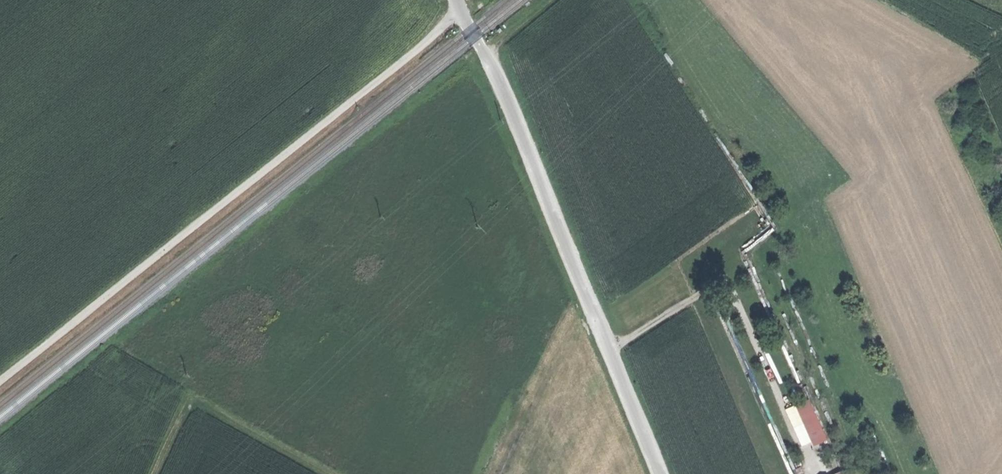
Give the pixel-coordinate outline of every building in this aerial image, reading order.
[(814,445),(827,439),(809,397),(795,403),(814,445)]
